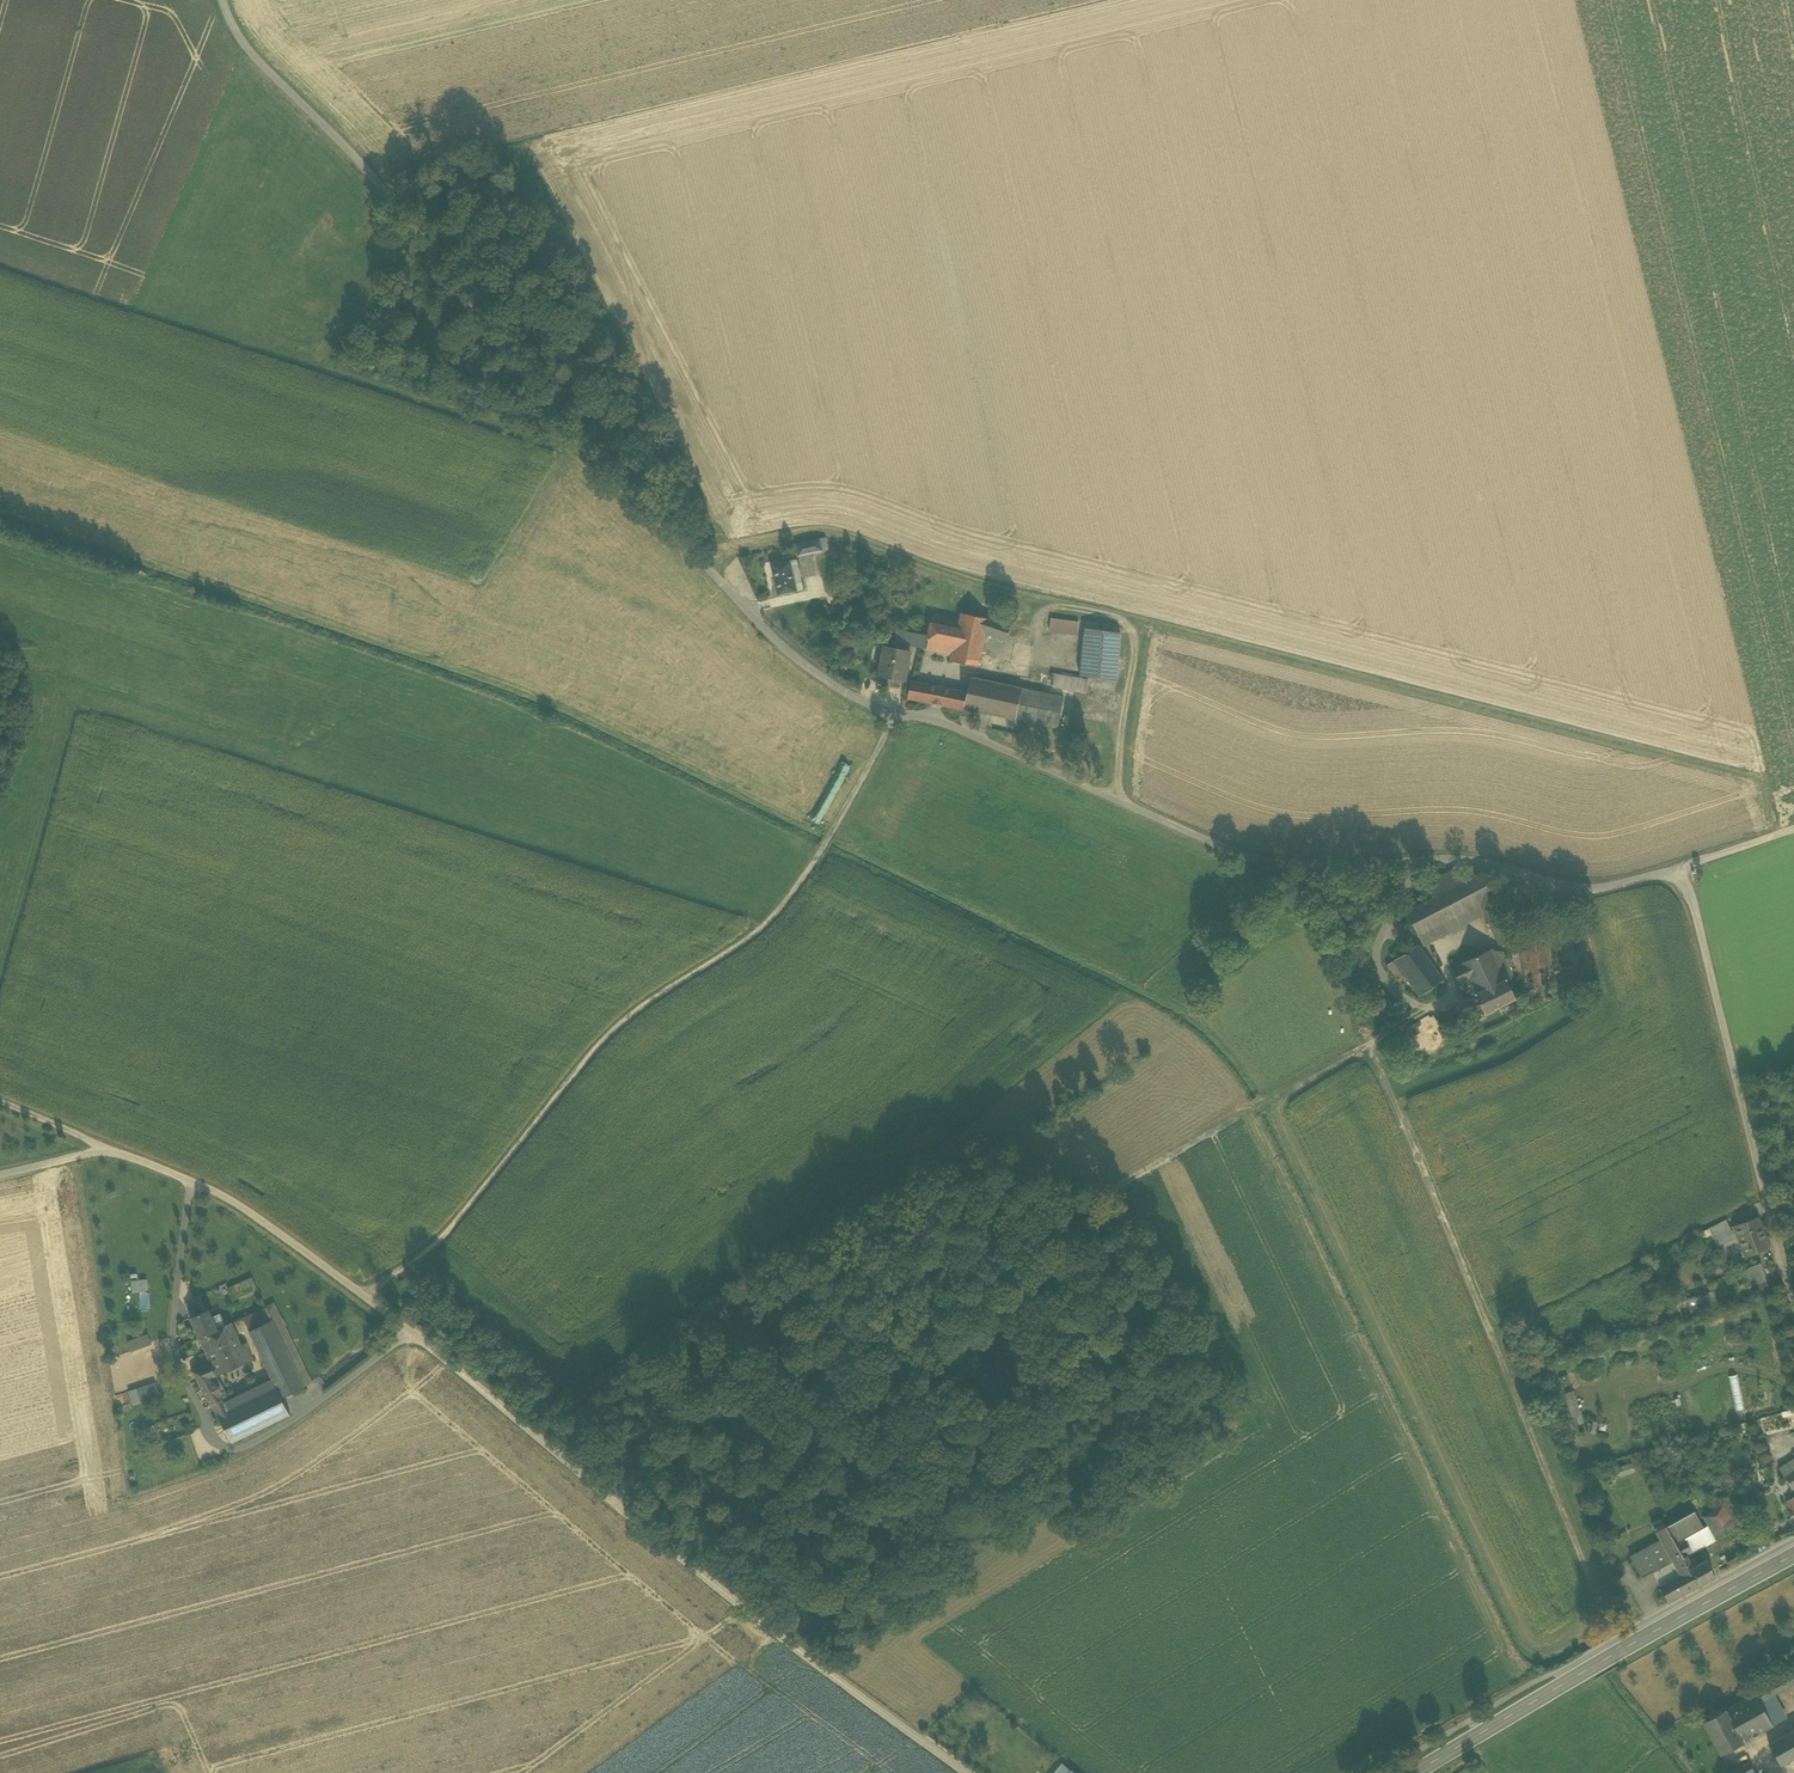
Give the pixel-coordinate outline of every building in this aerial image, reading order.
[(826,537),(819,539),(822,551),(829,549),(826,537)] [(799,556),(806,555),(806,554),(822,551),(819,539),(796,544),(798,556),(799,556)] [(797,559),(790,561),(796,591),(804,589),(797,559)] [(771,565),(778,595),(796,591),(790,561),(771,565)] [(951,661),(978,666),(985,633),(1006,640),(1011,626),(987,618),(961,613),(957,629),(952,653),(951,661)] [(1049,631),(1077,635),(1079,622),(1051,618),(1049,631)] [(932,624),(929,637),(927,647),(952,653),(957,629),(932,624)] [(1080,676),(1116,681),(1120,633),(1085,628),(1080,676)] [(914,645),(927,647),(929,637),(920,635),(898,631),(897,631),(897,632),(894,648),(908,650),(910,642),(914,643),(914,645)] [(910,650),(908,650),(894,648),(885,646),(885,647),(886,647),(880,675),(879,675),(879,676),(904,681),(906,670),(905,670),(908,651),(910,651),(910,650)] [(840,660),(835,669),(844,674),(849,665),(840,660)] [(1052,687),(1085,693),(1088,680),(1055,674),(1052,687)] [(964,709),(1015,719),(1022,688),(970,678),(967,693),(964,709)] [(908,698),(933,702),(936,686),(911,682),(908,698)] [(933,702),(942,704),(945,688),(936,686),(933,702)] [(942,704),(964,709),(967,693),(945,688),(942,704)] [(1064,697),(1022,688),(1015,719),(1057,728),(1064,697)] [(1484,915),(1487,920),(1504,911),(1484,870),(1474,875),(1470,868),(1462,872),(1460,872),(1458,867),(1424,884),(1432,897),(1418,904),(1405,911),(1418,935),(1448,919),(1457,914),(1479,903),(1484,915)] [(1457,914),(1463,926),(1484,915),(1479,903),(1457,914)] [(1509,923),(1504,911),(1487,920),(1492,931),(1509,923)] [(1448,919),(1454,930),(1463,926),(1457,914),(1448,919)] [(1423,946),(1454,930),(1448,919),(1418,935),(1423,946)] [(1515,936),(1509,923),(1492,931),(1499,944),(1516,936),(1515,936)] [(1526,991),(1526,992),(1552,980),(1547,932),(1519,935),(1526,991)] [(1406,978),(1419,996),(1445,978),(1435,964),(1432,966),(1427,959),(1430,957),(1420,942),(1387,965),(1400,982),(1406,978)] [(1468,979),(1475,993),(1506,979),(1493,951),(1492,950),(1462,964),(1451,969),(1459,984),(1468,979)] [(1493,951),(1506,979),(1507,981),(1513,978),(1502,953),(1501,952),(1500,951),(1493,951)] [(1514,998),(1507,981),(1506,979),(1475,993),(1484,1013),(1514,998)] [(1709,1227),(1713,1235),(1713,1234),(1729,1226),(1730,1226),(1726,1219),(1709,1227)] [(1736,1231),(1749,1258),(1769,1249),(1756,1222),(1736,1231)] [(1713,1234),(1717,1243),(1733,1235),(1729,1226),(1713,1234)] [(1747,1287),(1752,1285),(1767,1281),(1761,1264),(1742,1271),(1747,1287)] [(228,1289),(233,1300),(257,1288),(252,1278),(228,1289)] [(125,1282),(126,1293),(153,1290),(152,1279),(125,1282)] [(1752,1285),(1757,1299),(1771,1294),(1767,1281),(1752,1285)] [(1745,1287),(1750,1301),(1757,1299),(1752,1285),(1747,1287),(1745,1287)] [(1690,1299),(1695,1317),(1721,1310),(1716,1292),(1690,1299)] [(185,1303),(191,1317),(206,1311),(199,1296),(185,1303)] [(243,1318),(250,1331),(272,1320),(266,1308),(243,1318)] [(191,1317),(200,1338),(218,1330),(217,1329),(209,1310),(206,1311),(191,1317)] [(279,1317),(272,1320),(304,1387),(311,1383),(279,1317)] [(250,1331),(276,1387),(276,1386),(282,1398),(304,1387),(272,1320),(250,1331)] [(232,1323),(217,1329),(218,1330),(200,1338),(210,1362),(216,1374),(252,1358),(246,1343),(241,1345),(238,1337),(232,1323)] [(128,1342),(131,1351),(151,1344),(148,1334),(128,1342)] [(192,1370),(212,1405),(224,1398),(212,1378),(217,1376),(216,1374),(210,1362),(192,1370)] [(1738,1374),(1728,1376),(1735,1410),(1745,1408),(1738,1374)] [(137,1389),(141,1400),(159,1394),(155,1383),(137,1389)] [(290,1415),(282,1398),(276,1386),(276,1387),(217,1415),(233,1442),(290,1415)] [(1791,1489),(1793,1488),(1793,1459),(1779,1468),(1791,1489)] [(1632,1462),(1617,1466),(1620,1477),(1635,1472),(1632,1462)] [(1725,1493),(1694,1510),(1703,1528),(1708,1525),(1716,1539),(1742,1525),(1725,1493)] [(1793,1516),(1793,1497),(1786,1502),(1793,1516)] [(1692,1552),(1716,1539),(1708,1525),(1703,1528),(1694,1510),(1665,1526),(1664,1526),(1682,1557),(1692,1552)] [(1688,1591),(1698,1585),(1688,1568),(1682,1557),(1664,1526),(1656,1531),(1655,1531),(1660,1540),(1672,1561),(1679,1574),(1688,1591)] [(1630,1556),(1641,1577),(1651,1572),(1672,1561),(1660,1540),(1630,1556)] [(1614,1541),(1599,1546),(1603,1556),(1618,1551),(1614,1541)] [(1682,1557),(1688,1568),(1695,1564),(1694,1562),(1696,1561),(1692,1552),(1682,1557)] [(1705,1559),(1695,1564),(1688,1568),(1698,1585),(1715,1576),(1714,1575),(1705,1559)] [(1672,1561),(1651,1572),(1659,1585),(1679,1574),(1672,1561)] [(1668,1602),(1688,1591),(1679,1574),(1659,1585),(1668,1602)] [(1782,1677),(1788,1686),(1791,1685),(1793,1683),(1793,1670),(1782,1677)] [(1725,1709),(1743,1742),(1773,1725),(1760,1702),(1773,1695),(1788,1686),(1782,1677),(1725,1709)] [(1786,1718),(1773,1695),(1760,1702),(1773,1725),(1786,1718)] [(1703,1722),(1721,1754),(1743,1742),(1725,1709),(1703,1722)] [(1781,1765),(1793,1758),(1793,1729),(1769,1743),(1781,1765)] [(1731,1772),(1755,1772),(1749,1762),(1730,1772),(1731,1772)]
